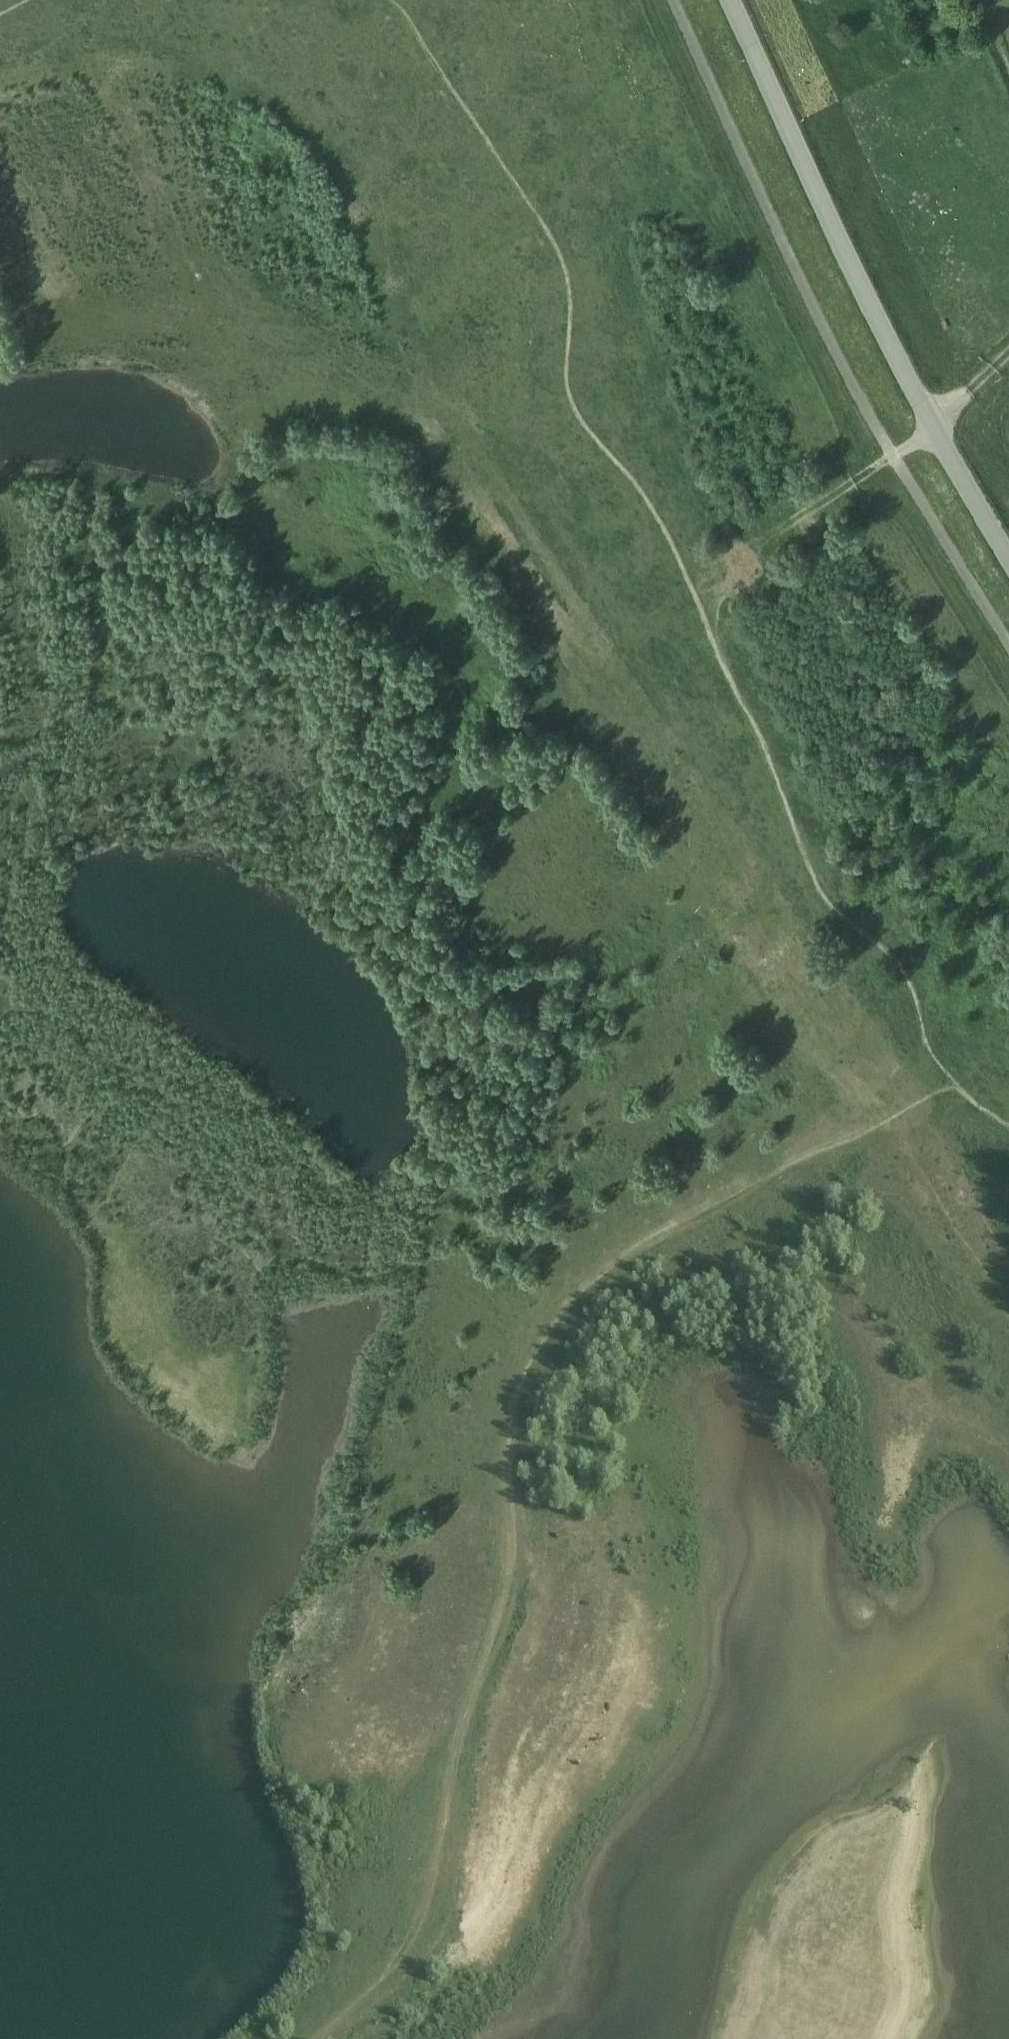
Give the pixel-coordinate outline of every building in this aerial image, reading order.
[(931,4),(918,9),(920,16),(934,11),(931,4)]
